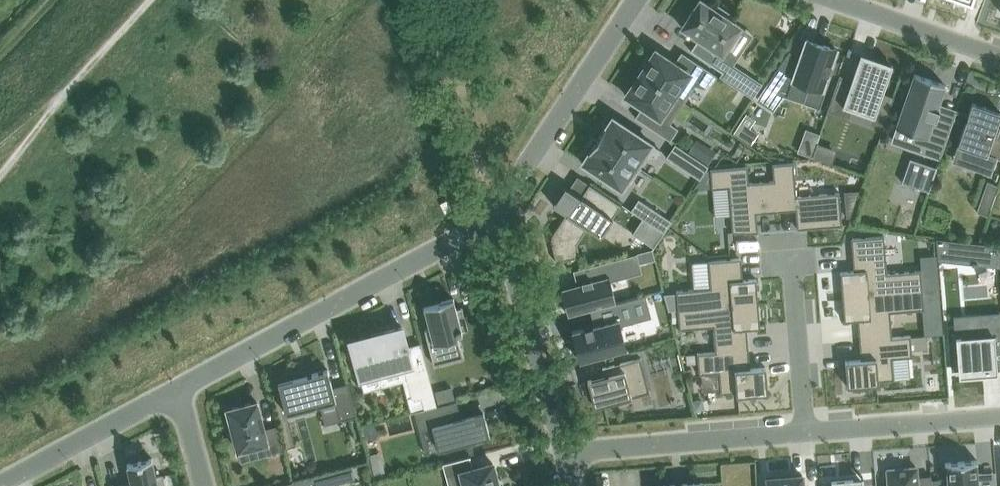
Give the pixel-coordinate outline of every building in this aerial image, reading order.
[(723,72),(733,58),(723,52),(741,26),(726,16),(728,12),(718,5),(716,9),(702,0),(700,0),(682,27),(699,38),(691,50),(723,72)] [(787,54),(758,98),(765,103),(773,108),(779,100),(783,94),(785,90),(789,92),(788,95),(804,101),(809,85),(822,89),(827,76),(830,77),(835,63),(832,62),(837,49),(814,41),(807,38),(803,51),(801,55),(800,58),(787,54)] [(683,101),(694,85),(705,88),(715,74),(683,52),(676,63),(656,50),(651,57),(647,55),(639,68),(642,71),(641,72),(683,101)] [(840,76),(828,110),(830,110),(845,115),(848,106),(874,115),(886,119),(894,96),(883,92),(882,92),(891,64),(884,62),(871,58),(861,55),(860,59),(852,81),(851,80),(841,77),(840,76)] [(630,89),(626,95),(632,99),(643,106),(635,117),(661,134),(670,140),(671,140),(678,128),(669,122),(683,101),(676,96),(641,72),(630,89)] [(747,73),(738,88),(753,98),(762,83),(747,73)] [(913,149),(940,158),(952,124),(936,119),(939,109),(937,108),(945,84),(915,73),(896,126),(918,134),(913,149)] [(991,174),(997,158),(999,159),(999,137),(993,134),(999,115),(999,111),(973,102),(958,144),(973,150),(969,164),(976,166),(975,169),(991,174)] [(746,113),(734,132),(751,143),(758,133),(750,127),(755,119),(746,113)] [(605,127),(597,138),(637,165),(644,154),(650,158),(657,157),(661,150),(651,144),(651,143),(613,117),(606,127),(605,127)] [(594,138),(587,148),(589,150),(588,151),(589,152),(583,162),(622,188),(624,185),(627,187),(640,167),(637,165),(597,138),(596,139),(594,138)] [(706,169),(709,165),(675,143),(667,156),(700,179),(706,169)] [(817,144),(813,156),(828,162),(829,161),(833,149),(819,144),(817,144)] [(794,162),(773,163),(774,180),(776,211),(796,209),(797,227),(797,229),(842,225),(840,192),(797,195),(794,162)] [(748,165),(710,168),(712,187),(712,188),(729,187),(733,234),(758,232),(758,230),(757,213),(776,211),(774,180),(749,182),(748,165)] [(700,179),(693,189),(712,187),(710,168),(706,169),(700,179)] [(907,169),(902,182),(928,191),(933,178),(907,169)] [(977,212),(988,216),(999,186),(987,182),(977,212)] [(622,205),(590,183),(589,185),(592,187),(584,198),(566,186),(553,204),(566,213),(554,231),(557,233),(557,232),(561,235),(558,240),(552,236),(551,239),(557,262),(581,256),(577,243),(588,227),(601,236),(622,205)] [(643,217),(664,232),(672,220),(639,198),(631,210),(643,217)] [(664,232),(643,217),(633,233),(654,247),(664,232)] [(854,270),(841,271),(843,296),(923,289),(921,270),(887,273),(884,235),(853,238),(853,239),(855,265),(856,265),(856,270),(854,270)] [(936,238),(938,258),(950,260),(950,259),(973,262),(972,264),(977,265),(977,264),(999,266),(999,253),(999,245),(936,238)] [(653,249),(637,253),(639,263),(655,259),(653,249)] [(582,282),(563,287),(570,314),(617,302),(611,280),(623,277),(617,258),(579,268),(582,282)] [(711,287),(676,290),(677,292),(678,309),(758,303),(756,278),(743,279),(741,279),(741,275),(741,274),(740,259),(740,258),(708,260),(711,287)] [(923,289),(843,296),(845,321),(858,319),(860,319),(860,324),(861,339),(892,336),(890,312),(925,309),(923,289)] [(677,292),(664,293),(669,310),(672,310),(678,309),(677,292)] [(616,302),(590,309),(594,324),(572,330),(581,361),(627,348),(621,325),(652,316),(646,294),(616,302)] [(437,306),(425,309),(430,328),(425,329),(434,365),(439,363),(437,354),(459,348),(460,348),(461,348),(457,332),(468,329),(462,307),(457,309),(454,298),(441,301),(442,302),(436,303),(437,306)] [(758,303),(678,309),(679,322),(680,329),(714,326),(716,351),(747,348),(746,334),(745,329),(747,328),(760,327),(758,303)] [(952,334),(952,337),(952,341),(954,369),(956,369),(956,368),(959,368),(959,369),(959,376),(969,376),(968,373),(972,373),(972,371),(980,371),(980,375),(985,374),(985,370),(991,369),(996,369),(996,366),(999,365),(999,312),(990,313),(987,313),(981,314),(981,317),(982,331),(955,333),(952,334)] [(373,340),(351,345),(361,380),(362,380),(364,379),(385,374),(404,369),(415,410),(416,411),(437,405),(421,342),(409,345),(406,346),(405,342),(407,341),(407,340),(405,341),(403,333),(404,333),(402,326),(371,335),(373,340)] [(861,359),(845,360),(848,386),(879,384),(879,380),(894,379),(893,358),(913,356),(912,350),(911,336),(911,335),(892,336),(861,339),(863,354),(863,359),(861,359)] [(927,335),(911,336),(912,350),(928,348),(927,335)] [(655,343),(659,371),(677,369),(672,340),(655,343)] [(716,351),(697,352),(699,374),(719,372),(721,393),(736,392),(737,395),(768,393),(766,367),(750,368),(748,368),(748,363),(747,348),(716,351)] [(697,353),(686,354),(687,364),(698,363),(697,353)] [(605,375),(588,380),(595,406),(631,396),(628,385),(631,384),(647,380),(641,357),(603,367),(603,369),(607,368),(608,368),(610,374),(605,375)] [(328,369),(278,382),(287,413),(336,400),(341,420),(357,416),(349,382),(332,386),(328,369)] [(451,387),(436,391),(439,402),(454,398),(451,387)] [(257,401),(227,409),(238,450),(267,443),(270,454),(284,450),(277,425),(264,429),(257,401)] [(453,407),(421,416),(424,429),(433,427),(439,450),(476,440),(476,439),(483,437),(483,438),(490,436),(484,412),(461,418),(456,419),(453,407)] [(443,463),(449,485),(464,485),(465,485),(500,485),(497,477),(493,462),(477,466),(473,468),(471,459),(470,456),(443,463)] [(163,475),(156,476),(152,458),(127,463),(132,481),(131,481),(130,481),(130,485),(124,485),(166,485),(163,475)] [(932,479),(932,485),(978,485),(977,472),(976,461),(978,461),(978,460),(945,462),(945,464),(947,463),(948,478),(943,478),(932,479)] [(383,464),(372,466),(375,479),(386,476),(383,464)] [(336,483),(355,478),(352,466),(332,471),(275,485),(336,485),(336,483)] [(884,484),(884,485),(918,485),(918,476),(917,467),(888,469),(889,481),(889,484),(884,484)] [(768,477),(768,485),(803,485),(802,474),(768,477)] [(832,479),(832,485),(864,485),(864,483),(854,484),(853,478),(832,479)]
